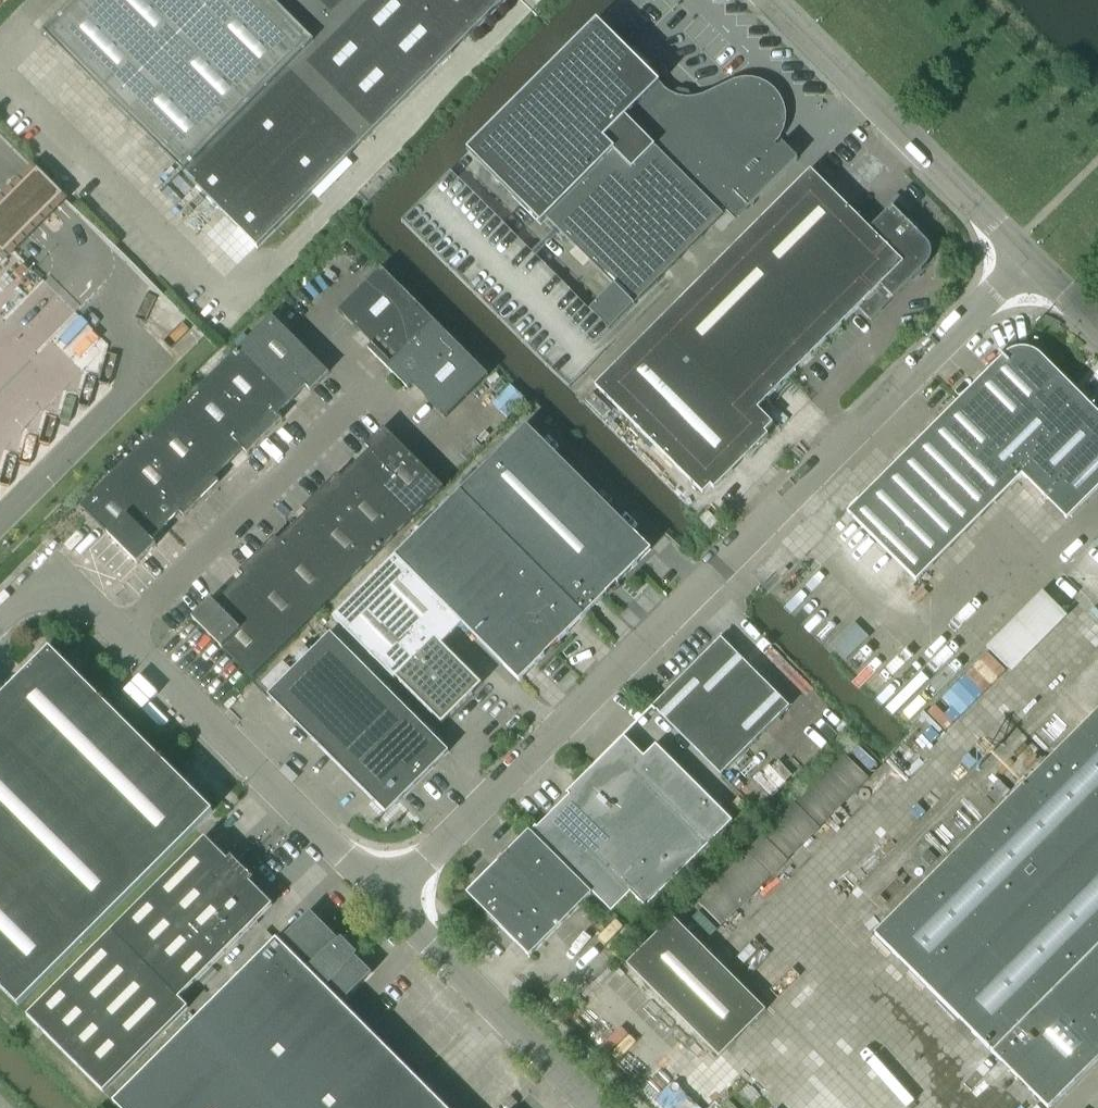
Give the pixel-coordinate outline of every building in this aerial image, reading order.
[(44,36),(257,248),(312,193),(318,199),(353,165),(347,159),(346,159),(505,0),(80,0),(64,16),(44,36)] [(597,21),(467,151),(467,152),(495,180),(540,225),(547,219),(613,152),(603,141),(660,84),(651,75),(645,69),(649,64),(632,47),(628,51),(620,43),(614,37),(597,21)] [(613,152),(547,219),(613,285),(588,310),(608,330),(633,305),(726,212),(735,221),(748,208),(797,159),(782,143),(778,147),(775,145),(780,139),(783,134),(785,128),(786,121),(786,114),(785,108),(783,102),(780,96),(776,91),(771,86),(766,83),(760,80),(753,78),(747,78),(740,78),(734,80),(718,87),(702,95),(694,97),(690,97),(690,96),(690,95),(689,94),(689,93),(689,92),(688,92),(688,91),(678,89),(677,89),(676,90),(675,91),(674,92),(673,93),(673,94),(670,93),(663,87),(660,84),(603,141),(613,152)] [(810,171),(595,387),(703,494),(711,486),(714,489),(768,436),(765,432),(773,424),(758,409),(858,309),(871,321),(927,265),(928,263),(930,261),(931,259),(931,256),(931,253),(931,251),(931,248),(930,246),(928,244),(927,242),(891,207),(869,229),(810,171)] [(24,184),(14,194),(38,217),(48,207),(24,184)] [(387,369),(434,322),(381,268),(338,311),(371,345),(367,349),(387,369)] [(239,348),(292,401),(306,387),(310,391),(328,373),(271,316),(239,348)] [(434,322),(387,369),(407,389),(411,385),(445,419),(488,376),(434,322)] [(278,415),(292,401),(239,348),(207,380),(264,437),(282,419),(278,415)] [(864,496),(847,513),(894,560),(916,582),(1022,476),(1067,521),(1097,489),(1097,414),(1041,357),(1038,354),(1034,352),(1029,350),(1025,349),(1020,349),(1015,350),(1011,352),(1007,354),(1003,357),(864,496)] [(247,454),(264,437),(207,380),(176,411),(229,464),(243,450),(247,454)] [(592,393),(585,401),(603,419),(611,411),(592,393)] [(215,478),(229,464),(176,411),(144,443),(201,500),(219,482),(215,478)] [(460,492),(584,617),(651,550),(526,426),(460,492)] [(355,465),(411,520),(444,488),(384,428),(365,447),(369,451),(355,465)] [(184,517),(201,500),(144,443),(113,474),(165,527),(180,513),(184,517)] [(380,552),(411,520),(355,465),(341,478),(337,474),(320,492),(380,552)] [(151,541),(165,527),(113,474),(80,507),(107,534),(137,564),(156,545),(151,541)] [(348,583),(380,552),(320,492),(302,509),(306,514),(292,527),(348,583)] [(519,682),(584,617),(460,492),(394,557),(462,624),(519,682)] [(710,530),(712,528),(718,522),(707,512),(700,519),(710,530)] [(316,615),(348,583),(292,527),(278,541),(274,537),(256,555),(316,615)] [(285,646),(316,615),(256,555),(239,572),(243,577),(229,591),(285,646)] [(395,678),(432,715),(441,725),(451,715),(482,685),(472,675),(442,644),(462,624),(394,557),(333,618),(394,680),(395,678)] [(894,560),(880,573),(902,596),(916,582),(894,560)] [(252,679),(285,646),(229,591),(215,604),(211,600),(192,619),(222,649),(252,679)] [(1042,592),(986,647),(1008,668),(1011,672),(1067,616),(1063,613),(1042,592)] [(448,752),(330,634),(269,696),(386,814),(448,752)] [(652,707),(653,707),(721,775),(789,707),(721,638),(652,707)] [(0,698),(0,988),(18,1006),(212,812),(49,649),(0,698)] [(875,936),(1047,1107),(1050,1107),(1097,1060),(1097,713),(875,936)] [(535,827),(530,832),(612,912),(631,893),(646,908),(733,821),(656,745),(644,757),(643,756),(642,756),(626,739),(593,772),(592,770),(591,769),(566,794),(567,795),(568,795),(569,796),(537,828),(535,827)] [(746,853),(697,903),(720,926),(770,877),(771,878),(787,862),(786,861),(802,845),(803,846),(820,829),(819,828),(868,778),(845,755),(795,804),(794,803),(777,820),(778,821),(762,836),(761,835),(745,852),(746,853)] [(529,831),(482,878),(482,910),(529,956),(592,893),(529,831)] [(188,1008),(179,999),(272,906),(250,883),(253,879),(231,857),(228,861),(205,838),(26,1016),(103,1093),(188,1008)] [(118,1107),(444,1107),(340,1005),(371,974),(310,912),(279,943),(276,940),(113,1103),(118,1107)] [(673,918),(627,965),(719,1057),(766,1011),(673,918)]
